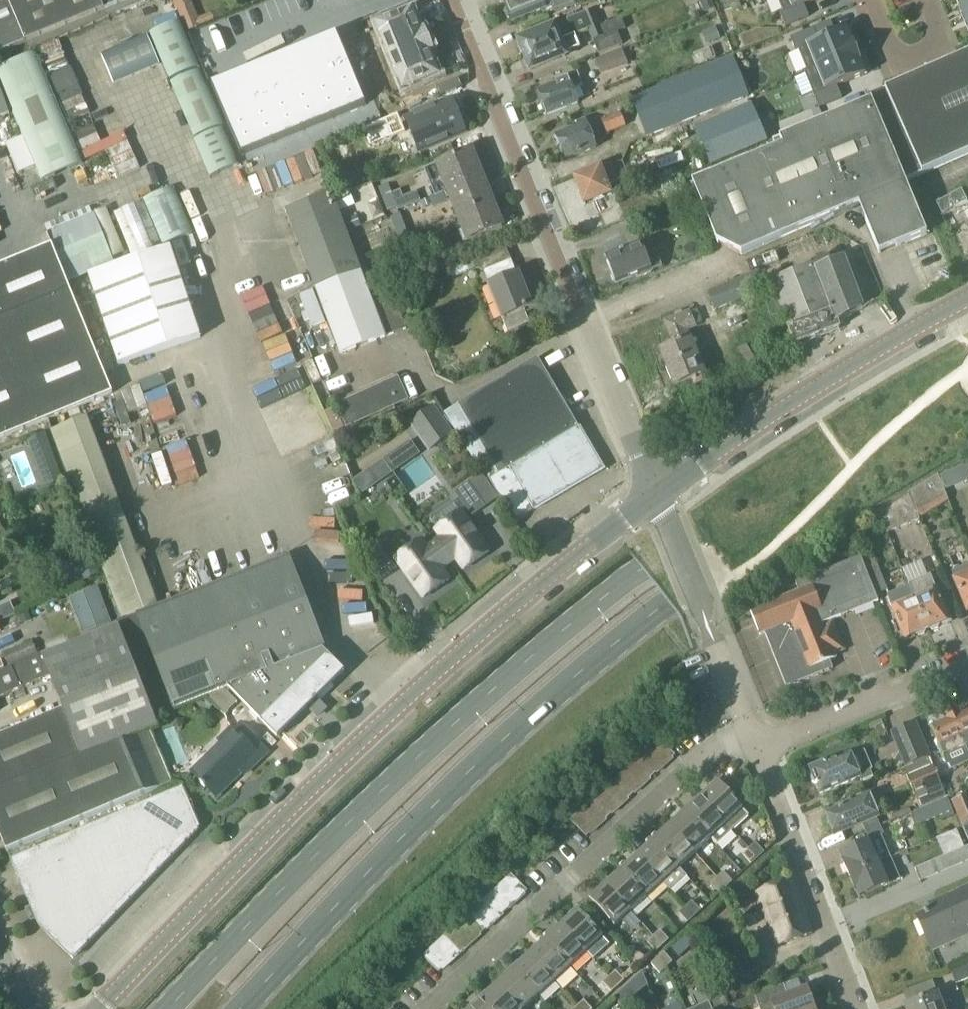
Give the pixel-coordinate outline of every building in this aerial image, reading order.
[(25,44),(28,52),(152,0),(0,0),(0,55),(25,44)] [(186,34),(215,22),(211,13),(199,19),(191,0),(172,0),(186,34)] [(507,9),(530,0),(501,0),(503,4),(505,5),(507,9)] [(508,11),(506,13),(508,19),(511,19),(513,24),(546,10),(548,15),(575,4),(574,0),(530,0),(507,9),(508,11)] [(705,13),(715,9),(711,0),(699,0),(705,13)] [(783,12),(780,14),(785,27),(806,18),(809,17),(804,6),(818,0),(778,0),(783,12)] [(963,18),(967,16),(967,0),(956,0),(963,18)] [(519,41),(520,43),(519,46),(521,52),(524,52),(526,58),(575,38),(574,36),(588,31),(587,29),(599,24),(594,11),(582,16),(583,19),(559,29),(557,25),(519,41)] [(410,12),(377,26),(390,58),(427,43),(423,32),(419,33),(410,12)] [(587,29),(588,31),(592,42),(625,29),(621,19),(601,27),(599,24),(587,29)] [(151,35),(169,81),(199,69),(181,23),(151,35)] [(706,44),(719,39),(715,28),(702,33),(706,44)] [(811,30),(790,39),(796,52),(799,51),(807,71),(804,73),(805,73),(817,69),(856,52),(847,29),(818,41),(814,29),(811,30)] [(336,34),(316,43),(345,114),(366,105),(336,34)] [(357,34),(348,38),(350,43),(358,39),(359,39),(357,34)] [(160,65),(147,36),(101,56),(113,85),(160,65)] [(526,58),(525,61),(527,66),(530,67),(531,70),(569,55),(568,53),(579,48),(575,38),(526,58)] [(350,43),(348,43),(360,73),(370,69),(358,39),(350,43)] [(316,43),(295,51),(324,122),(345,114),(316,43)] [(427,43),(390,58),(403,90),(437,76),(428,55),(432,54),(427,43)] [(295,51),(274,60),(303,131),(324,122),(295,51)] [(817,69),(805,73),(813,95),(819,108),(842,99),(837,87),(866,76),(856,52),(817,69)] [(38,167),(44,181),(84,163),(36,53),(0,68),(0,79),(25,137),(6,146),(18,175),(38,167)] [(871,97),(872,101),(773,141),(777,149),(691,183),(698,200),(700,199),(718,242),(743,254),(817,223),(861,206),(880,255),(928,235),(907,183),(967,155),(967,53),(871,97)] [(595,61),(600,75),(611,70),(606,57),(595,61)] [(648,138),(749,97),(733,58),(632,100),(648,138)] [(274,60),(253,69),(282,140),(303,131),(274,60)] [(253,69),(232,77),(261,148),(282,140),(253,69)] [(360,73),(373,102),(382,98),(370,69),(360,73)] [(170,84),(193,139),(223,126),(200,71),(170,84)] [(549,116),(579,104),(573,90),(583,86),(577,73),(553,83),(554,86),(539,92),(543,102),(542,105),(544,110),(547,111),(549,116)] [(232,77),(211,86),(241,157),(261,148),(232,77)] [(0,88),(0,119),(10,116),(0,88)] [(452,102),(406,121),(418,151),(464,132),(452,102)] [(712,165),(768,142),(752,104),(696,128),(712,165)] [(602,120),(607,134),(626,128),(620,113),(602,120)] [(596,148),(584,119),(571,125),(573,128),(557,134),(561,144),(558,151),(561,157),(567,160),(596,148)] [(194,141),(209,178),(239,165),(223,129),(194,141)] [(472,151),(426,170),(434,191),(436,196),(448,192),(468,241),(502,227),(472,151)] [(618,181),(612,165),(603,168),(602,167),(574,178),(586,207),(614,196),(609,185),(618,181)] [(379,188),(387,212),(397,209),(388,185),(379,188)] [(173,188),(143,201),(163,247),(193,234),(173,188)] [(348,194),(336,199),(341,210),(353,205),(348,194)] [(333,195),(288,211),(339,354),(407,330),(392,289),(377,294),(371,279),(364,281),(333,195)] [(106,210),(95,214),(113,257),(124,253),(106,210)] [(52,246),(0,267),(0,439),(111,394),(67,283),(114,264),(95,214),(47,233),(52,246)] [(409,266),(419,262),(416,257),(413,247),(400,214),(391,218),(391,221),(409,266)] [(356,217),(345,221),(348,230),(360,226),(356,217)] [(173,246),(181,268),(191,265),(183,242),(173,246)] [(647,260),(641,244),(608,257),(618,282),(637,275),(638,278),(652,273),(652,271),(663,267),(658,256),(647,260)] [(419,245),(413,247),(416,257),(419,262),(424,260),(419,245)] [(89,277),(118,365),(201,338),(171,250),(89,277)] [(807,268),(772,281),(796,346),(840,329),(837,321),(862,309),(844,260),(832,264),(830,258),(825,259),(824,257),(818,259),(816,253),(803,258),(807,268)] [(469,272),(480,268),(475,258),(464,262),(469,272)] [(483,273),(508,334),(531,324),(526,312),(533,309),(519,275),(517,275),(511,261),(483,273)] [(759,271),(710,292),(717,308),(766,287),(759,271)] [(694,387),(707,382),(686,331),(695,327),(703,324),(697,310),(689,314),(689,313),(666,323),(675,345),(661,351),(676,386),(692,380),(694,387)] [(460,405),(458,406),(472,429),(459,436),(486,480),(487,482),(490,480),(515,522),(603,470),(538,359),(460,405)] [(347,429),(409,401),(399,378),(336,406),(347,429)] [(345,429),(336,409),(325,414),(334,434),(345,429)] [(429,449),(451,434),(433,409),(411,424),(429,449)] [(27,439),(45,488),(63,482),(45,433),(27,439)] [(363,495),(378,484),(371,474),(356,485),(363,495)] [(947,496),(946,495),(938,476),(910,493),(918,513),(947,496)] [(454,493),(472,518),(486,508),(469,483),(454,493)] [(918,513),(910,493),(879,512),(887,532),(920,519),(918,513)] [(449,565),(457,560),(464,570),(489,552),(486,548),(463,516),(462,513),(436,531),(442,538),(434,544),(449,565)] [(434,544),(426,549),(421,542),(396,559),(424,598),(434,591),(449,581),(442,571),(449,565),(434,544)] [(85,582),(98,577),(92,560),(93,560),(87,544),(68,551),(74,567),(79,565),(85,582)] [(366,556),(383,581),(397,571),(380,546),(366,556)] [(139,616),(118,624),(119,629),(121,628),(154,717),(176,709),(176,710),(207,698),(225,691),(228,690),(239,700),(277,739),(307,709),(316,718),(326,709),(317,700),(344,672),(329,658),(290,557),(139,616)] [(103,572),(114,600),(150,587),(139,558),(103,572)] [(876,596),(866,572),(861,559),(795,584),(799,593),(750,612),(759,636),(765,634),(787,688),(833,670),(830,662),(835,659),(834,655),(843,651),(831,621),(878,602),(876,596)] [(953,572),(967,607),(967,565),(953,572)] [(878,567),(866,572),(876,596),(888,591),(878,567)] [(928,630),(929,630),(933,631),(938,629),(940,625),(950,621),(931,575),(908,584),(910,587),(928,630)] [(926,631),(928,630),(910,587),(887,596),(905,640),(915,636),(919,637),(925,635),(926,631)] [(31,621),(27,611),(17,615),(21,625),(31,621)] [(50,675),(51,678),(64,712),(0,739),(0,835),(8,854),(173,784),(150,731),(158,728),(154,717),(121,628),(119,629),(44,658),(42,658),(41,654),(14,666),(14,668),(0,674),(0,697),(50,675)] [(38,654),(33,641),(3,654),(9,666),(38,654)] [(225,691),(207,698),(224,715),(237,702),(225,691)] [(967,752),(967,712),(954,718),(967,752)] [(954,718),(932,727),(944,757),(943,757),(949,771),(967,763),(967,752),(954,718)] [(928,756),(914,724),(894,732),(901,750),(906,748),(912,762),(928,756)] [(244,729),(238,734),(232,728),(219,741),(220,745),(193,772),(201,780),(198,782),(216,799),(242,773),(240,769),(256,753),(247,743),(253,738),(244,729)] [(664,766),(675,755),(658,737),(647,747),(664,766)] [(653,776),(664,766),(647,747),(636,758),(653,776)] [(840,757),(811,769),(812,772),(808,776),(811,782),(817,785),(821,793),(859,777),(861,782),(873,777),(862,749),(840,758),(840,757)] [(642,786),(653,776),(636,758),(625,768),(642,786)] [(946,798),(930,759),(903,770),(919,809),(946,798)] [(631,796),(642,786),(625,768),(614,778),(631,796)] [(620,807),(631,796),(614,778),(603,788),(620,807)] [(716,782),(700,798),(725,826),(742,810),(716,782)] [(183,788),(11,862),(39,927),(73,960),(201,830),(183,788)] [(608,817),(620,807),(603,788),(591,799),(608,817)] [(951,802),(967,846),(967,796),(951,802)] [(864,822),(873,818),(864,797),(856,801),(855,800),(825,813),(835,835),(865,822),(864,822)] [(919,809),(909,813),(915,828),(954,811),(948,797),(946,798),(919,809)] [(700,798),(684,812),(709,841),(725,826),(700,798)] [(597,827),(608,817),(591,799),(580,809),(597,827)] [(580,809),(569,819),(586,837),(597,827),(580,809)] [(684,812),(668,827),(693,855),(709,841),(684,812)] [(693,855),(668,827),(652,842),(677,870),(693,855)] [(880,836),(840,854),(849,876),(890,858),(880,836)] [(955,852),(950,841),(939,846),(943,857),(915,869),(921,881),(967,861),(967,846),(955,852)] [(652,842),(636,856),(661,884),(661,885),(669,893),(685,879),(677,870),(652,842)] [(748,851),(756,860),(763,854),(754,844),(748,851)] [(756,860),(748,851),(741,857),(750,866),(756,860)] [(636,856),(620,871),(645,899),(661,885),(661,884),(636,856)] [(900,880),(890,858),(849,876),(859,898),(889,885),(889,884),(900,880)] [(620,871),(604,886),(629,914),(645,899),(620,871)] [(500,883),(516,902),(528,891),(511,873),(500,883)] [(715,880),(724,890),(731,883),(722,874),(715,880)] [(724,890),(715,880),(709,886),(718,895),(724,890)] [(791,881),(759,893),(776,946),(811,932),(791,881)] [(516,902),(500,883),(498,884),(488,894),(505,912),(516,902)] [(629,914),(604,886),(588,900),(614,928),(629,914)] [(967,906),(967,887),(928,905),(931,911),(918,917),(926,933),(945,925),(942,917),(967,906)] [(505,912),(488,894),(477,904),(494,922),(505,912)] [(690,903),(683,909),(692,919),(699,913),(690,903)] [(483,932),(494,922),(477,904),(466,914),(483,932)] [(942,917),(945,925),(926,933),(933,950),(953,941),(949,933),(967,925),(967,906),(942,917)] [(692,919),(683,909),(677,915),(686,925),(692,919)] [(577,911),(560,927),(585,955),(586,953),(595,962),(609,950),(609,945),(603,938),(577,911)] [(483,932),(466,914),(455,924),(472,943),(483,932)] [(455,924),(444,934),(461,953),(472,943),(455,924)] [(560,927),(544,941),(569,969),(585,955),(560,927)] [(652,938),(661,948),(667,942),(658,932),(652,938)] [(444,934),(433,945),(450,963),(461,953),(444,934)] [(661,948),(652,938),(645,944),(654,954),(661,948)] [(569,969),(544,941),(529,955),(554,983),(569,969)] [(450,963),(433,945),(422,955),(439,973),(450,963)] [(757,964),(751,947),(733,953),(738,970),(757,964)] [(662,954),(656,960),(665,969),(671,963),(662,954)] [(529,955),(513,970),(538,998),(554,983),(529,955)] [(665,969),(656,960),(650,966),(658,975),(665,969)] [(956,985),(967,980),(967,964),(951,972),(956,985)] [(513,970),(497,985),(518,1008),(526,1008),(538,998),(513,970)] [(648,985),(642,972),(619,994),(627,1004),(648,985)] [(607,979),(616,988),(623,982),(614,973),(607,979)] [(616,988),(607,979),(601,985),(610,994),(616,988)] [(497,985),(480,1000),(489,1008),(518,1008),(497,985)] [(807,988),(780,998),(775,987),(754,995),(759,1008),(815,1008),(807,988)] [(941,1004),(951,1001),(947,990),(905,1006),(907,1008),(943,1008),(941,1004)] [(614,999),(623,1008),(627,1004),(619,994),(614,999)] [(471,1008),(489,1008),(480,1000),(471,1008)]
